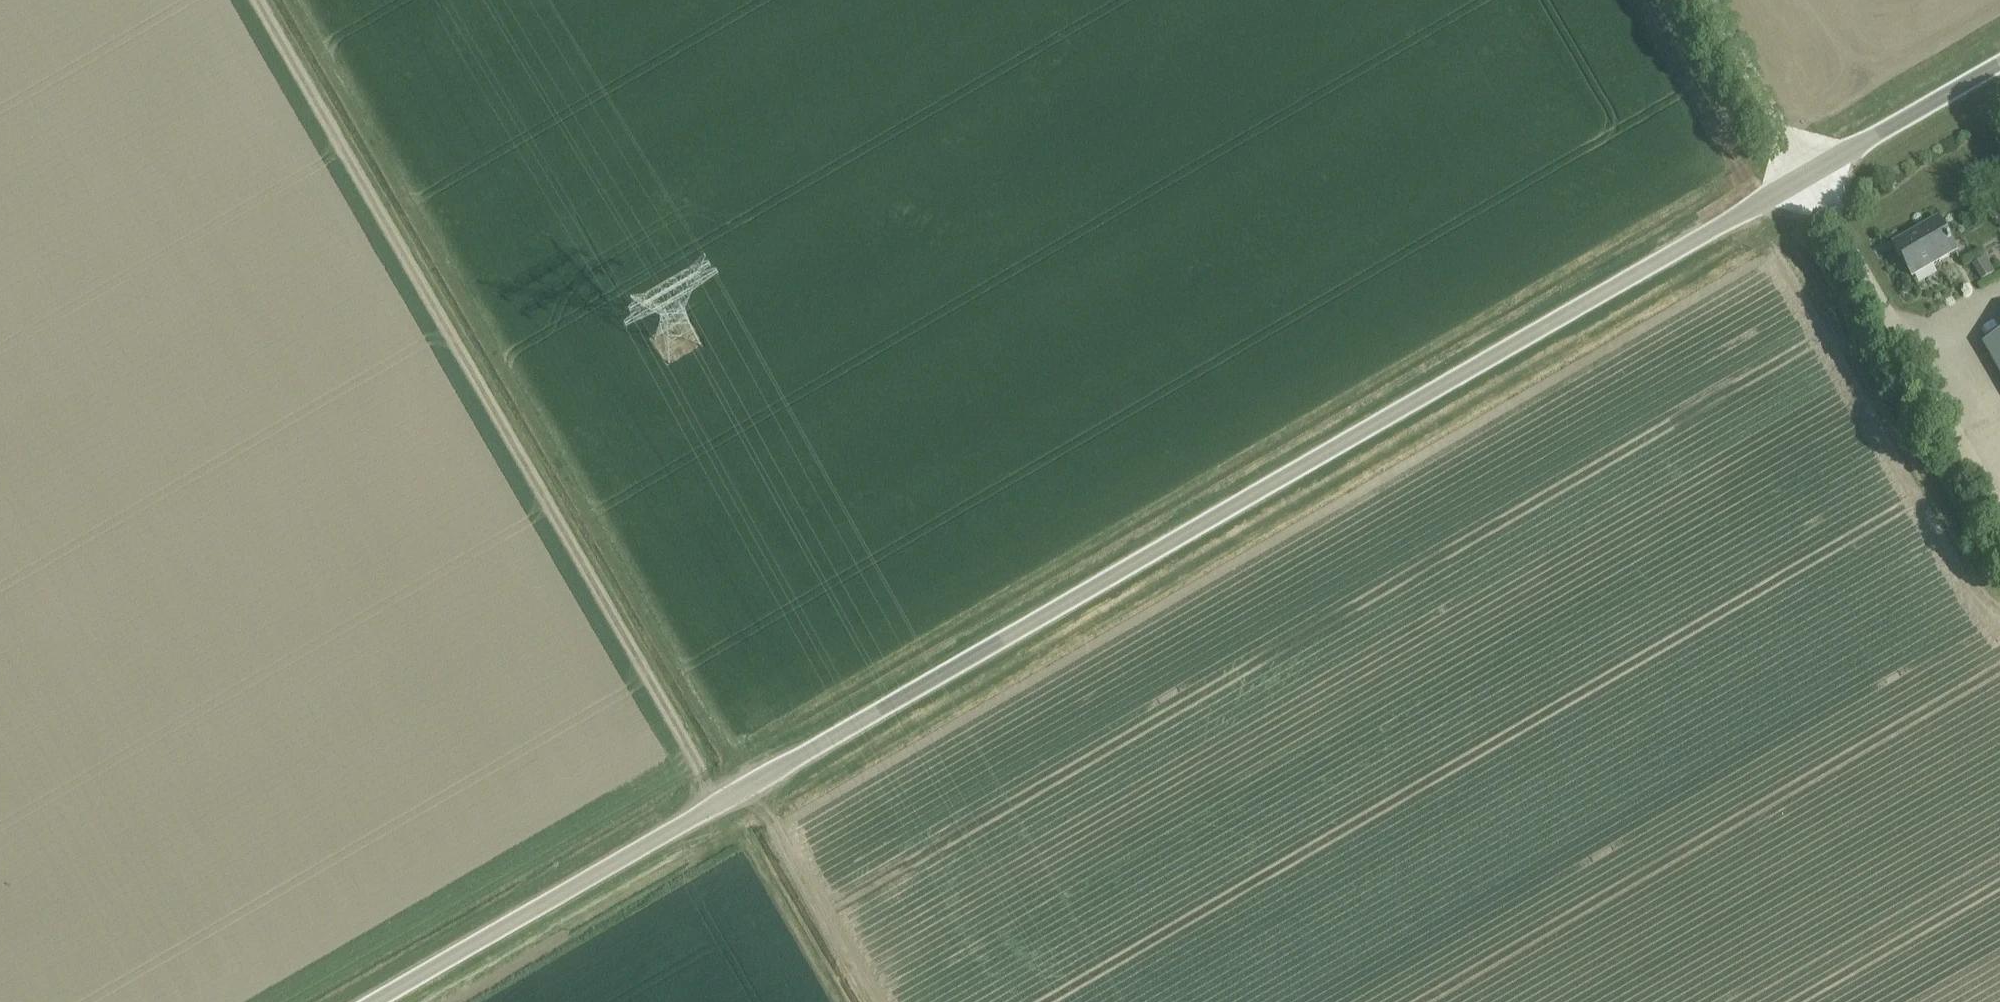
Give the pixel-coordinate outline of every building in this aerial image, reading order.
[(1893,243),(1912,276),(1955,251),(1936,219),(1893,243)] [(1984,263),(1994,263),(1994,241),(1984,241),(1984,263)] [(1999,374),(1999,334),(1983,344),(1999,374)]
